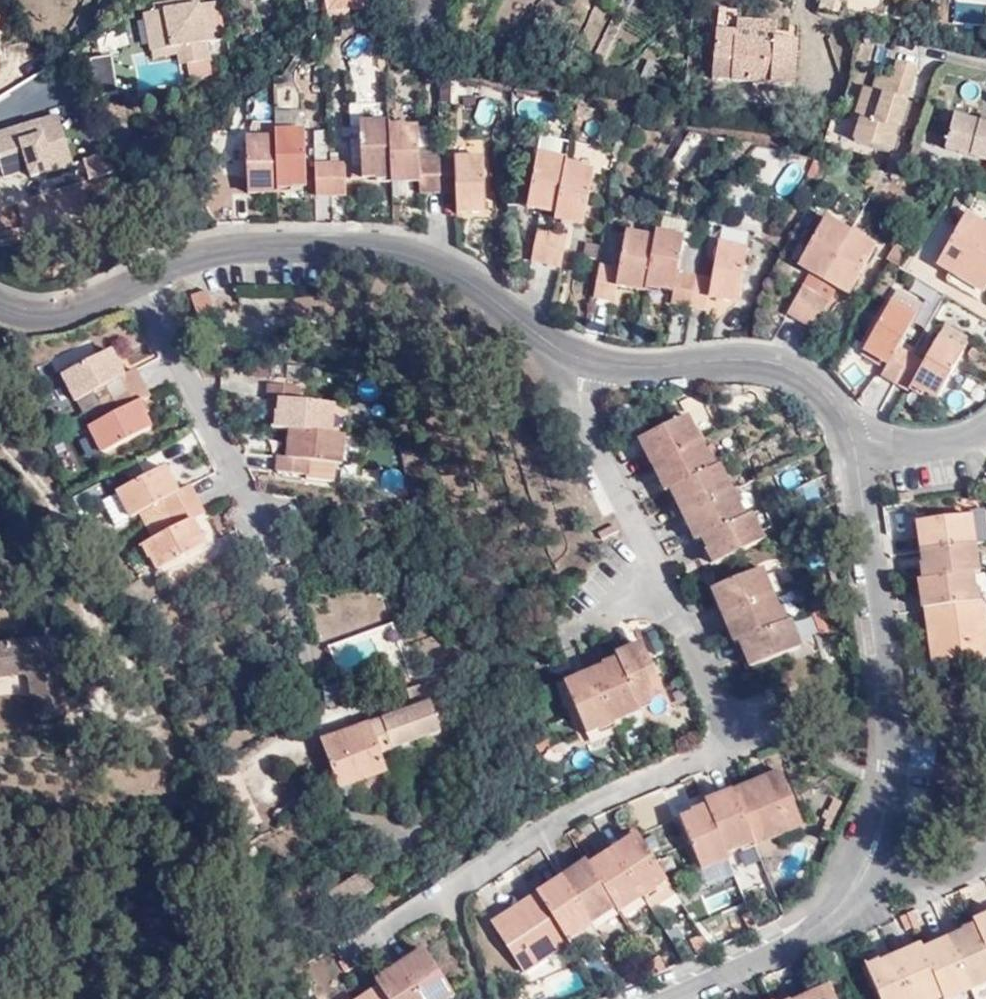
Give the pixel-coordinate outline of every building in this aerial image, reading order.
[(192,7),(192,0),(182,0),(150,4),(150,13),(192,7)] [(366,13),(365,0),(322,0),(323,16),(366,13)] [(204,6),(192,7),(150,13),(141,15),(147,61),(174,59),(174,66),(202,63),(200,45),(211,44),(205,5),(204,6)] [(734,81),(799,86),(802,41),(777,39),(778,24),(743,22),(744,10),(720,9),(717,57),(736,57),(734,81)] [(886,98),(870,94),(862,92),(852,127),(860,129),(855,148),(891,157),(916,70),(897,63),(890,83),(886,98)] [(874,80),(870,94),(886,98),(890,83),(874,80)] [(976,124),(985,126),(985,113),(979,111),(976,124)] [(0,135),(0,177),(2,183),(24,175),(28,184),(73,168),(53,115),(0,135)] [(394,125),(394,117),(364,118),(366,172),(380,171),(396,171),(394,125)] [(985,165),(985,126),(976,124),(952,118),(942,153),(985,165)] [(310,123),(279,123),(279,127),(280,175),(296,175),(319,176),(319,190),(335,190),(333,158),(311,158),(310,123)] [(396,171),(396,179),(423,178),(423,190),(444,190),(444,160),(424,160),(423,125),(411,125),(394,125),(396,171)] [(248,184),(280,183),(280,175),(279,127),(247,128),(248,184)] [(444,160),(444,190),(460,190),(460,206),(489,206),(489,153),(460,153),(460,159),(444,160)] [(347,158),(333,158),(335,190),(348,190),(347,158)] [(571,175),(573,165),(545,160),(536,211),(563,215),(571,175)] [(587,167),(573,165),(571,175),(585,177),(587,167)] [(280,175),(280,183),(296,183),(296,175),(280,175)] [(563,215),(561,224),(590,228),(599,179),(585,177),(571,175),(563,215)] [(973,213),(946,258),(985,282),(985,220),(973,213)] [(667,217),(664,232),(663,237),(654,283),(667,285),(679,287),(677,301),(696,304),(702,276),(701,275),(707,240),(688,237),(690,222),(667,217)] [(835,276),(860,234),(834,218),(809,261),(835,276)] [(879,235),(864,226),(860,234),(874,243),(879,235)] [(654,284),(654,283),(663,237),(659,237),(630,232),(623,267),(606,264),(600,297),(618,300),(620,283),(653,290),(654,284)] [(874,243),(860,234),(835,276),(858,289),(883,248),(874,243)] [(537,270),(552,272),(557,244),(542,242),(537,270)] [(704,276),(699,305),(713,308),(715,295),(745,300),(753,247),(725,242),(719,279),(704,276)] [(557,244),(552,272),(567,275),(571,246),(557,244)] [(654,284),(653,290),(667,293),(667,285),(654,283),(654,284)] [(796,312),(810,320),(823,296),(810,288),(796,312)] [(196,319),(215,313),(207,293),(190,300),(196,319)] [(823,296),(810,320),(819,325),(833,303),(823,296)] [(885,376),(901,385),(916,358),(901,349),(919,319),(894,304),(866,352),(890,366),(885,376)] [(916,358),(901,385),(911,392),(916,385),(928,393),(938,399),(966,351),(942,339),(927,365),(916,358)] [(106,380),(113,396),(138,383),(130,364),(121,369),(109,343),(60,367),(73,395),(106,380)] [(273,427),(288,428),(328,433),(330,402),(293,399),(293,379),(265,378),(265,398),(274,398),(273,409),(273,427)] [(138,383),(113,396),(119,408),(89,423),(100,446),(145,424),(139,410),(133,399),(143,393),(138,383)] [(916,385),(911,392),(924,399),(928,393),(916,385)] [(133,399),(139,410),(148,405),(143,393),(133,399)] [(264,409),(263,426),(273,427),(273,409),(264,409)] [(654,470),(701,446),(693,425),(645,446),(654,470)] [(340,459),(341,434),(328,433),(288,428),(286,455),(276,455),(276,471),(307,472),(307,457),(340,459)] [(707,460),(701,446),(654,470),(666,501),(675,497),(714,477),(707,460)] [(717,455),(707,460),(714,477),(724,472),(717,455)] [(159,499),(166,513),(195,498),(187,481),(176,486),(165,463),(118,486),(131,513),(159,499)] [(734,496),(724,472),(714,477),(675,497),(682,511),(686,522),(734,496)] [(739,494),(734,496),(686,522),(698,548),(706,543),(744,523),(738,509),(745,506),(739,494)] [(675,497),(666,501),(672,516),(682,511),(675,497)] [(195,498),(166,513),(172,525),(143,539),(148,551),(153,564),(202,539),(190,515),(201,509),(195,498)] [(923,553),(975,547),(972,517),(919,523),(921,542),(923,553)] [(754,519),(744,523),(706,543),(712,556),(718,569),(765,544),(754,519)] [(921,542),(919,523),(911,525),(914,543),(921,542)] [(148,551),(143,539),(134,543),(140,555),(148,551)] [(974,575),(979,575),(975,547),(923,553),(925,568),(926,581),(974,575)] [(718,569),(712,556),(704,560),(710,573),(718,569)] [(917,569),(919,582),(926,581),(925,568),(917,569)] [(726,621),(775,601),(763,570),(714,591),(726,621)] [(926,581),(919,582),(918,583),(919,586),(974,579),(974,575),(926,581)] [(919,586),(922,612),(929,611),(977,605),(975,590),(974,579),(919,586)] [(977,605),(984,604),(983,589),(975,590),(977,605)] [(775,601),(726,621),(735,642),(743,639),(784,621),(775,601)] [(929,611),(930,615),(985,608),(984,604),(977,605),(929,611)] [(985,608),(930,615),(936,665),(985,658),(985,616),(985,608)] [(743,639),(746,646),(796,625),(793,618),(784,621),(743,639)] [(805,647),(796,625),(746,646),(755,668),(805,647)] [(57,636),(0,643),(0,672),(18,671),(31,677),(35,717),(65,715),(57,636)] [(379,668),(403,660),(397,641),(372,650),(379,668)] [(646,652),(623,660),(626,668),(643,711),(655,706),(667,703),(646,652)] [(626,668),(623,660),(606,668),(610,675),(626,668)] [(620,729),(646,718),(643,711),(626,668),(610,675),(599,679),(620,729)] [(377,749),(436,726),(427,700),(440,695),(434,675),(405,685),(412,705),(324,738),(344,787),(385,770),(377,749)] [(590,742),(604,736),(620,729),(599,679),(569,693),(590,742)] [(643,711),(646,718),(658,713),(655,706),(643,711)] [(607,741),(622,735),(620,729),(604,736),(607,741)] [(760,791),(738,800),(756,845),(755,845),(757,849),(782,838),(779,831),(805,820),(785,772),(756,783),(760,791)] [(756,783),(734,792),(738,800),(760,791),(756,783)] [(755,845),(756,845),(738,800),(734,792),(708,803),(711,810),(729,855),(755,845)] [(694,809),(697,817),(711,810),(708,803),(694,809)] [(703,873),(732,861),(729,855),(711,810),(697,817),(683,822),(703,873)] [(805,820),(779,831),(782,838),(808,828),(805,820)] [(621,857),(653,908),(674,895),(641,844),(621,857)] [(631,921),(653,908),(621,857),(598,872),(625,912),(631,921)] [(567,881),(599,929),(625,912),(598,872),(593,864),(567,881)] [(573,946),(599,929),(567,881),(543,897),(548,906),(573,946)] [(548,906),(543,897),(514,916),(520,924),(548,906)] [(552,960),(573,946),(548,906),(520,924),(514,916),(494,929),(521,970),(547,952),(552,960)] [(977,926),(980,933),(985,947),(985,922),(977,926)] [(985,993),(985,947),(980,933),(966,939),(952,945),(975,998),(985,993)] [(975,998),(952,945),(940,951),(927,956),(947,998),(972,998),(975,998)] [(927,956),(925,950),(899,961),(916,998),(947,998),(927,956)] [(526,978),(552,960),(547,952),(521,970),(526,978)] [(405,969),(425,998),(451,998),(424,957),(405,969)] [(899,961),(875,972),(887,998),(916,998),(899,961)] [(405,969),(379,986),(383,991),(388,998),(425,998),(405,969)] [(835,991),(815,998),(839,998),(835,991)]
